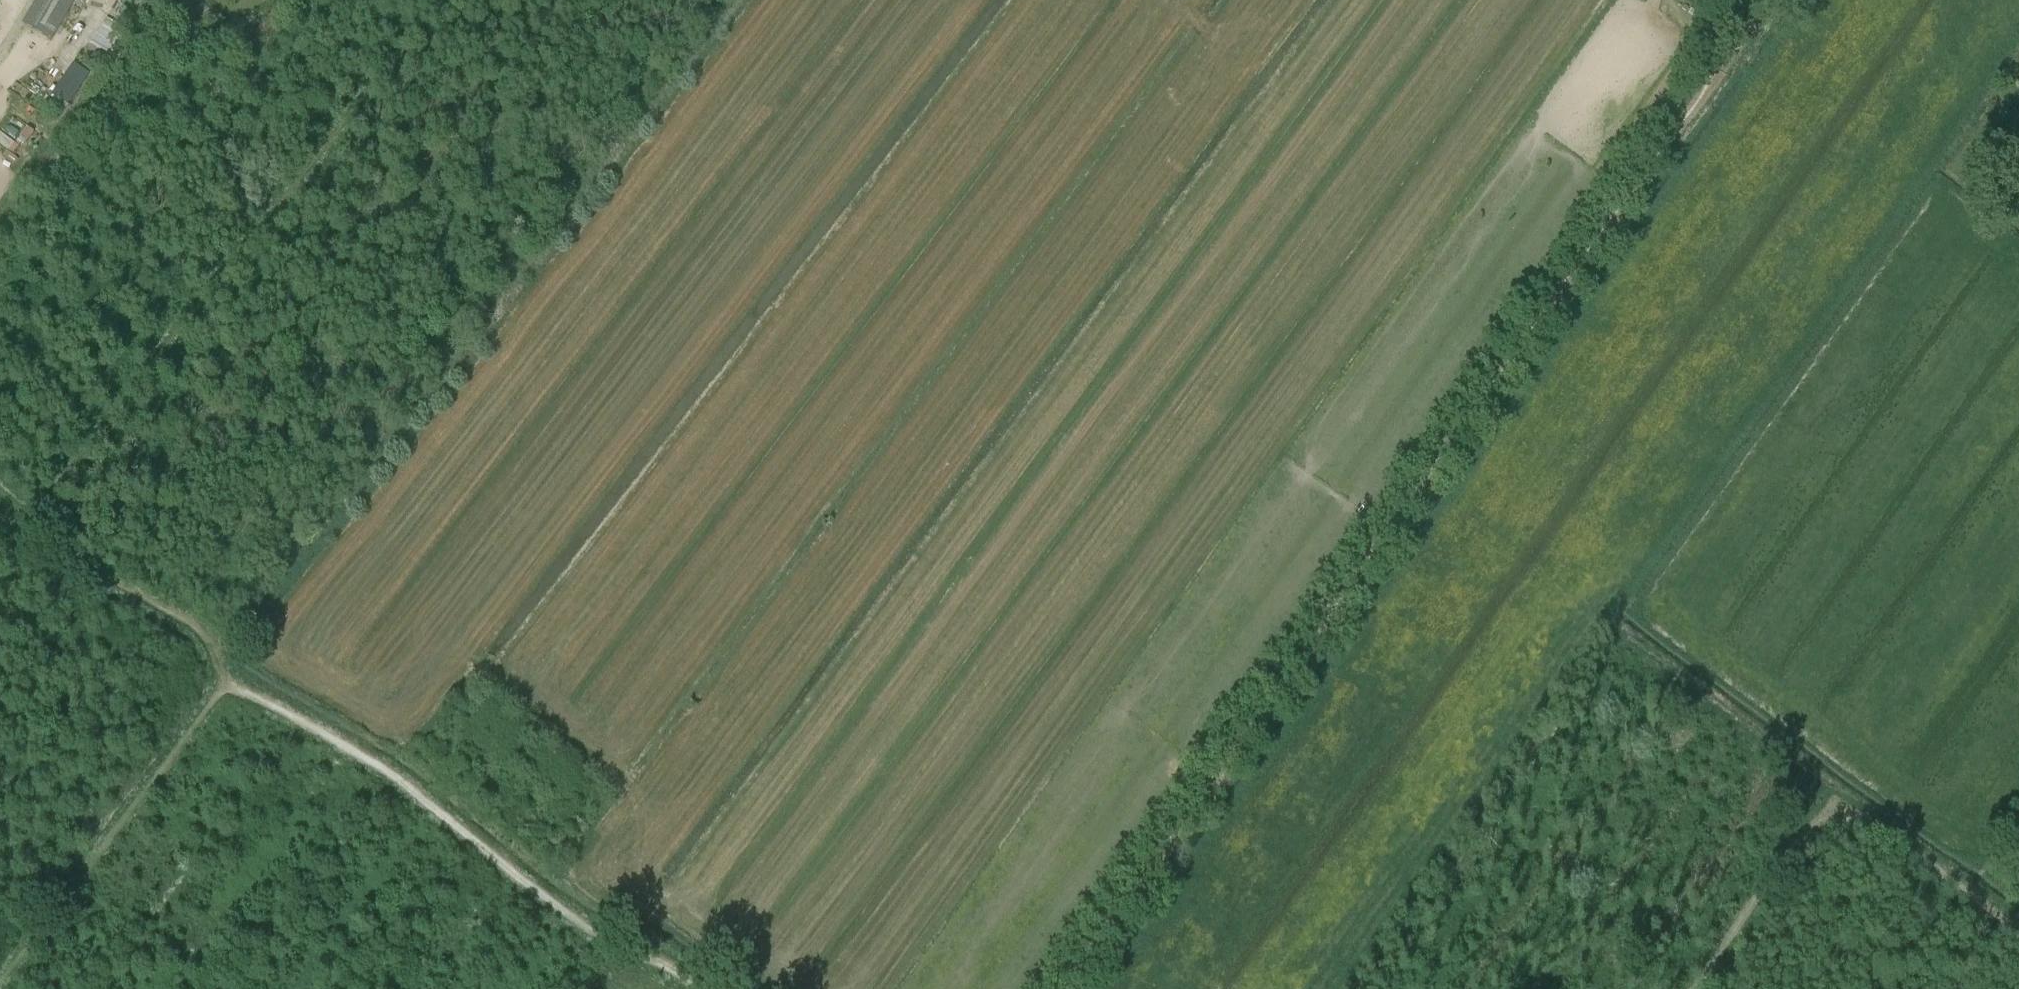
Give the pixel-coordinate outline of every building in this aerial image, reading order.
[(22,24),(50,40),(73,0),(36,0),(22,24)] [(70,62),(47,96),(66,109),(89,75),(70,62)]
